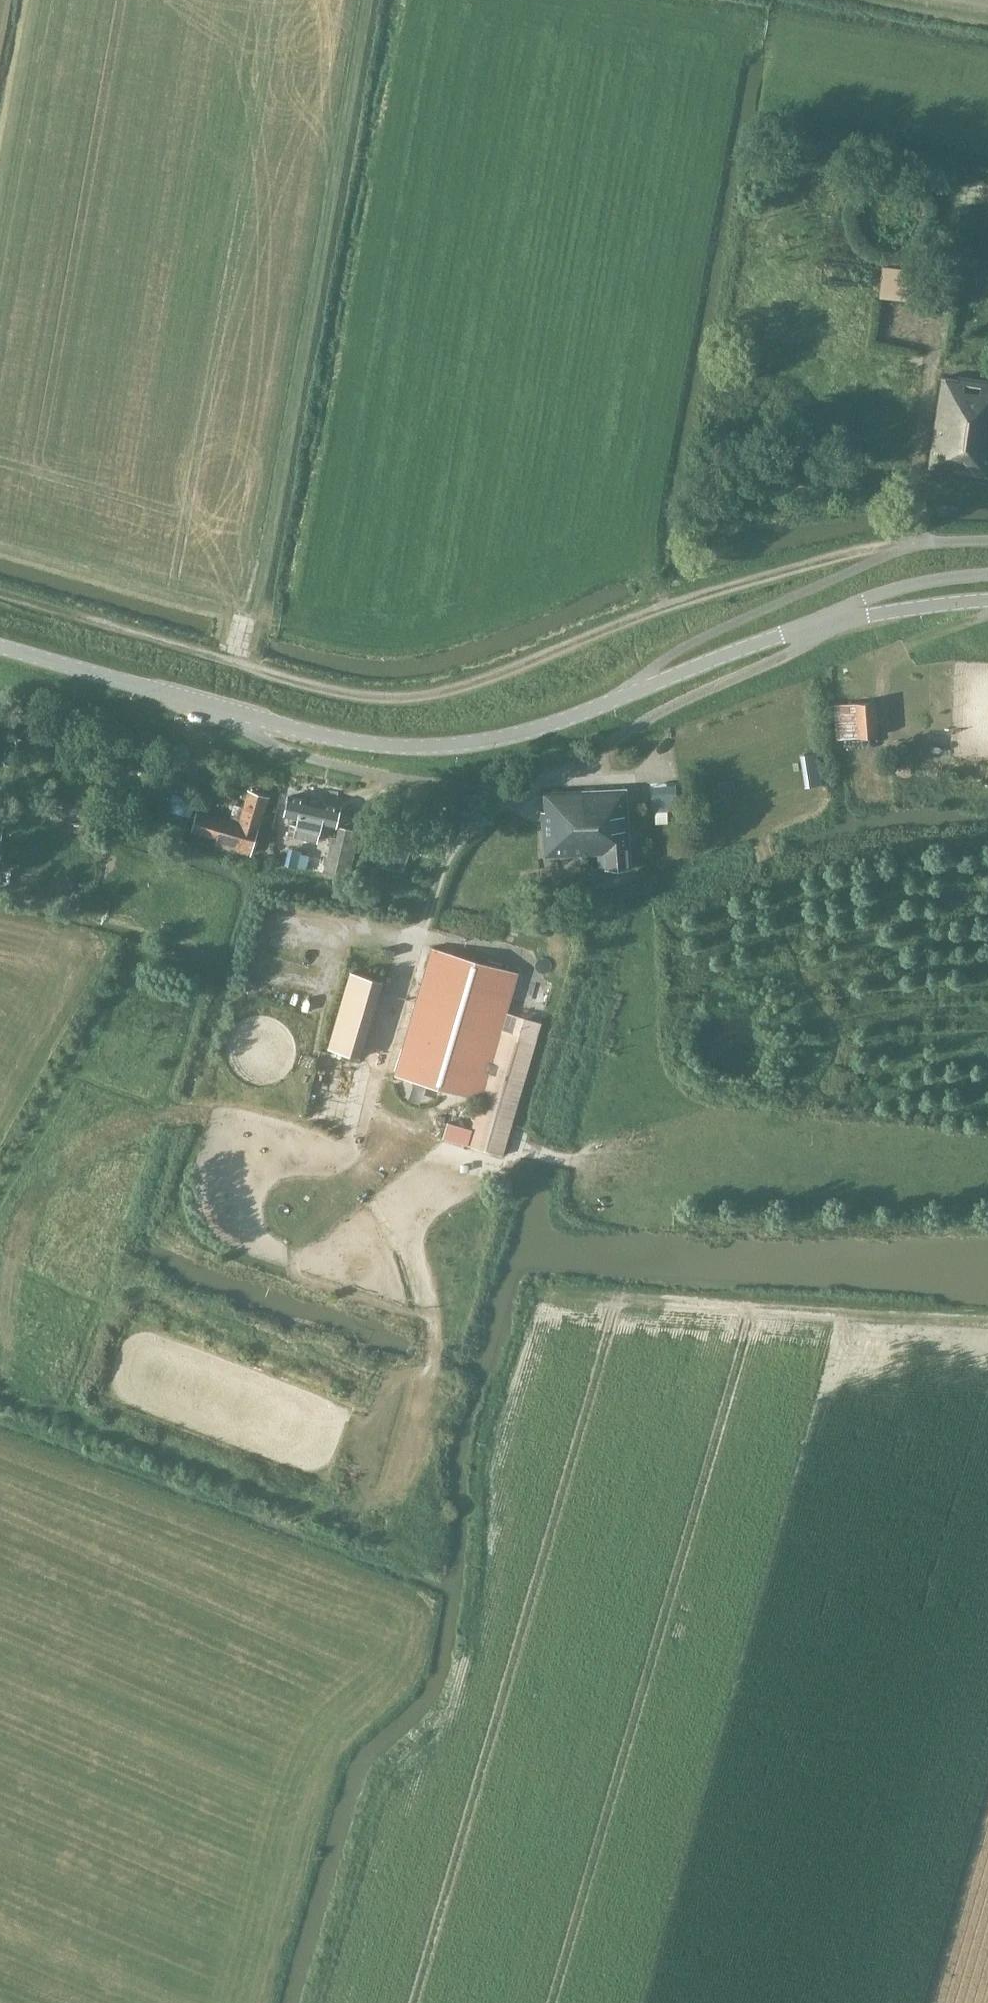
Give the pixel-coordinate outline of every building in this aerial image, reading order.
[(876,260),(875,294),(904,296),(905,261),(876,260)] [(928,468),(987,477),(987,381),(959,377),(958,380),(941,377),(928,468)] [(661,546),(662,561),(677,561),(676,546),(661,546)] [(836,744),(875,740),(872,706),(833,709),(836,744)] [(815,753),(801,756),(803,771),(818,769),(815,753)] [(975,767),(975,781),(987,780),(987,767),(975,767)] [(625,788),(582,790),(586,855),(603,854),(604,870),(632,868),(625,788)] [(586,855),(582,790),(543,791),(543,813),(539,812),(543,857),(586,855)] [(256,830),(267,797),(248,791),(238,821),(196,811),(192,823),(190,830),(216,837),(215,843),(234,849),(249,852),(256,830)] [(336,815),(338,809),(288,798),(286,803),(285,803),(282,815),(296,818),(296,822),(295,824),(289,823),(287,834),(293,835),(293,834),(317,840),(320,823),(334,826),(336,823),(338,816),(336,815)] [(174,804),(170,816),(192,823),(196,811),(174,804)] [(391,822),(378,862),(395,868),(409,828),(391,822)] [(347,879),(359,832),(338,827),(336,837),(330,836),(321,873),(347,879)] [(288,853),(286,865),(305,869),(308,858),(288,853)] [(471,1130),(445,1123),(441,1137),(501,1153),(535,1040),(500,1029),(517,971),(433,946),(395,1074),(480,1099),(471,1130)] [(329,1046),(360,1056),(382,979),(352,970),(329,1046)]
